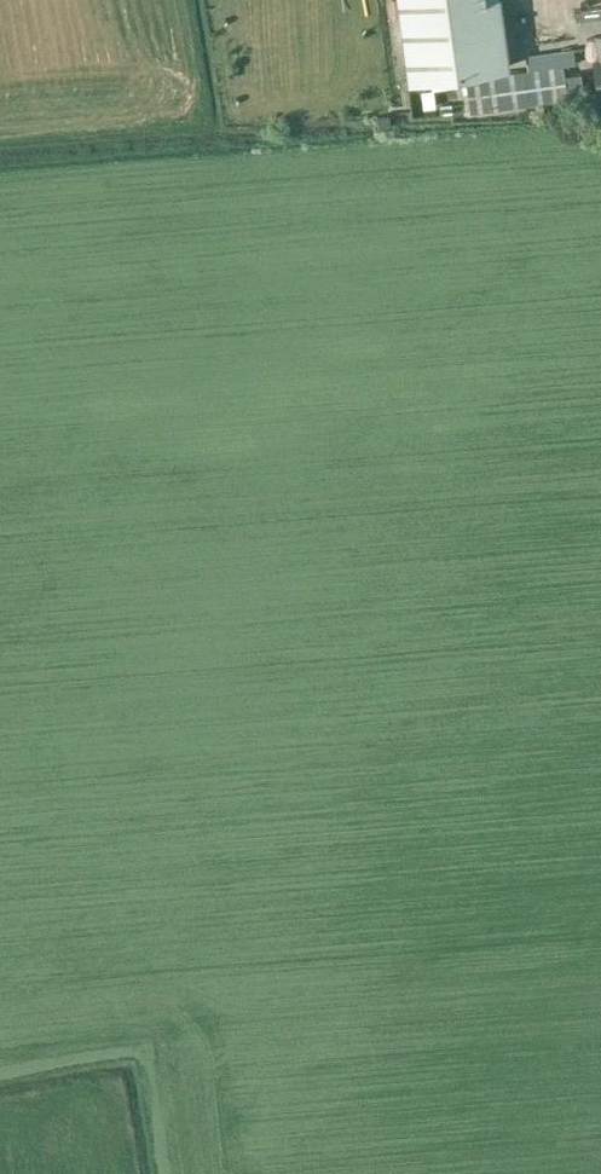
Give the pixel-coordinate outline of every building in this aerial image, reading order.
[(410,80),(507,67),(498,0),(399,0),(410,80)] [(568,98),(564,65),(495,74),(466,78),(470,111),(568,98)]
